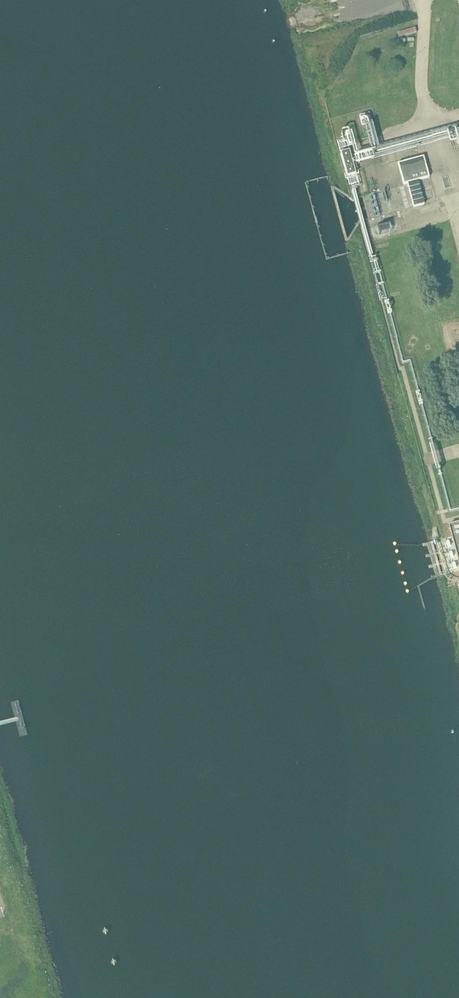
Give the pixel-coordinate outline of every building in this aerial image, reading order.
[(362,125),(372,122),(369,113),(360,116),(362,125)] [(425,204),(418,181),(429,178),(423,157),(398,164),(404,184),(407,183),(414,207),(425,204)] [(387,217),(378,221),(382,229),(390,226),(387,217)] [(450,525),(453,536),(449,537),(458,571),(458,522),(450,525)]
